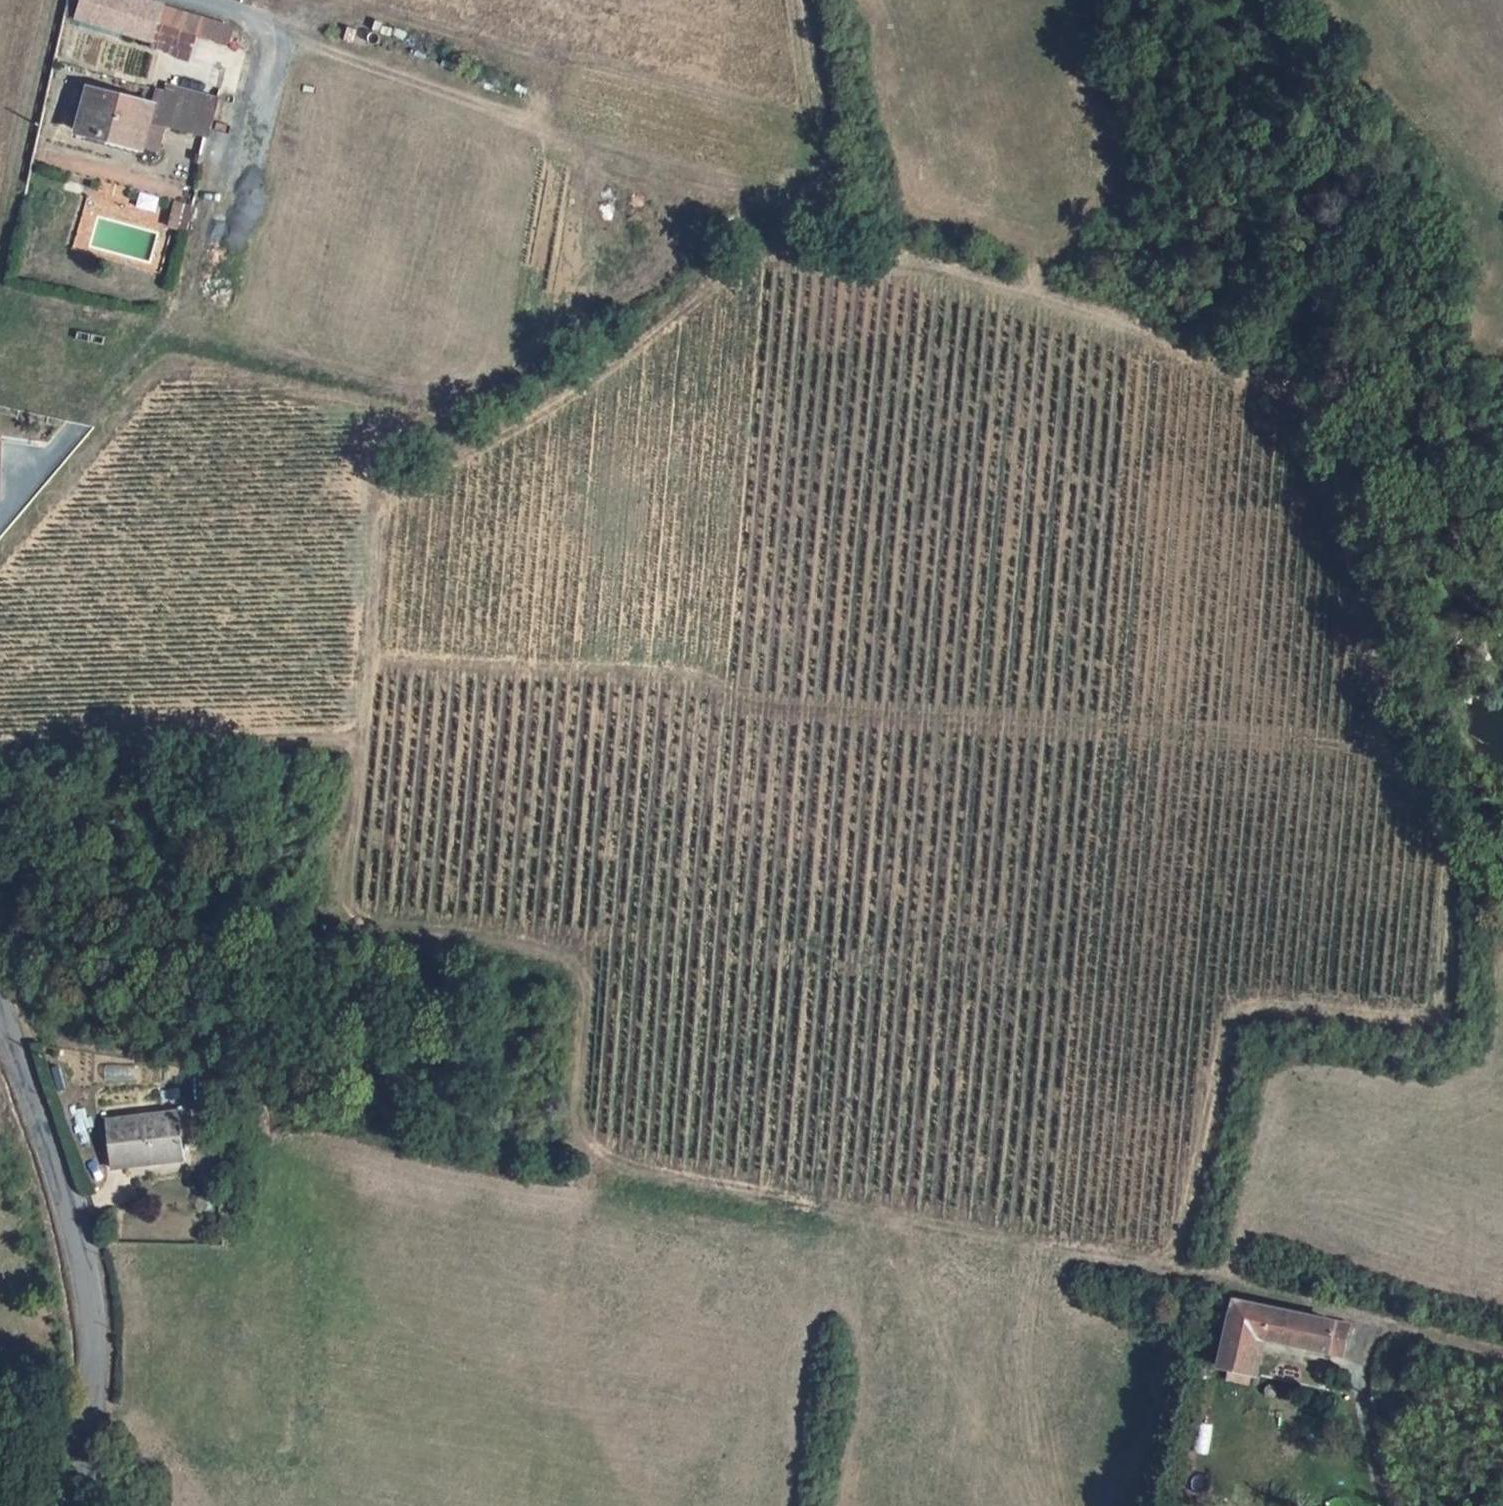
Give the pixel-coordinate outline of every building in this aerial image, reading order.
[(229,39),(233,24),(151,0),(79,0),(75,14),(132,31),(138,12),(229,39)] [(145,133),(148,118),(206,132),(211,114),(148,95),(147,100),(88,86),(77,131),(131,145),(132,147),(134,151),(137,153),(141,154),(145,154),(149,152),(150,150),(152,146),(152,142),(151,139),(149,135),(145,133)] [(148,95),(211,114),(214,101),(151,86),(148,95)] [(166,224),(183,228),(190,201),(172,197),(166,224)] [(170,1119),(97,1127),(102,1174),(174,1167),(170,1119)] [(1342,1355),(1347,1325),(1235,1301),(1228,1330),(1263,1338),(1331,1352),(1342,1355)] [(1255,1375),(1263,1338),(1228,1330),(1220,1367),(1231,1370),(1252,1374),(1255,1375)] [(1228,1380),(1249,1384),(1252,1374),(1231,1370),(1228,1380)]
